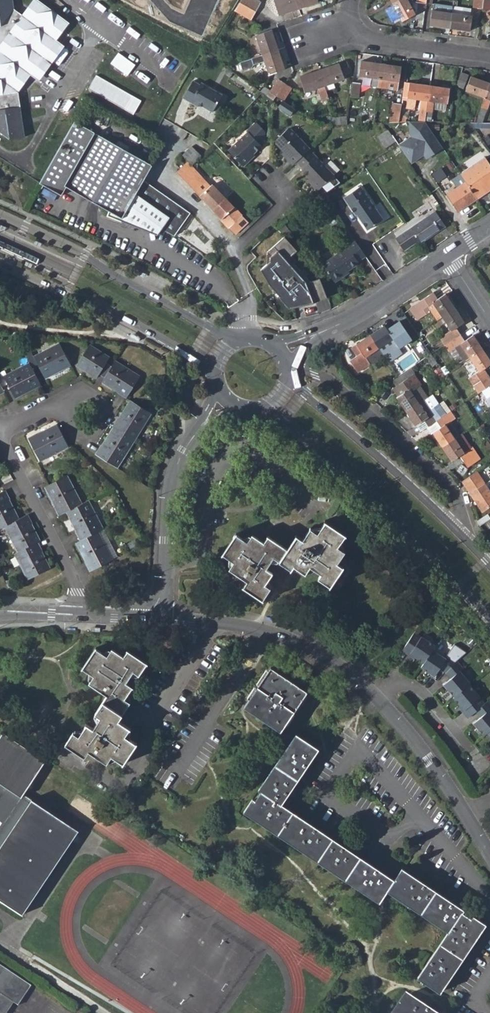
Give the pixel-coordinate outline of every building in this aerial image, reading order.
[(9,137),(24,135),(18,90),(30,73),(39,79),(64,45),(56,39),(68,22),(39,0),(31,0),(21,13),(13,7),(12,0),(0,0),(0,130),(9,137)] [(239,1),(255,10),(259,2),(257,0),(240,0),(239,1)] [(299,7),(296,0),(274,0),(279,14),(299,7)] [(411,0),(397,0),(392,3),(401,21),(415,13),(409,2),(411,0)] [(455,0),(453,0),(453,4),(451,11),(449,27),(469,31),(471,15),(468,14),(456,12),(456,5),(457,0),(455,0)] [(482,8),(489,9),(489,0),(483,0),(482,8)] [(250,19),(255,10),(239,1),(235,7),(234,10),(250,19)] [(434,10),(451,11),(453,4),(435,2),(434,10)] [(456,12),(468,14),(469,7),(456,5),(456,12)] [(429,25),(449,27),(451,11),(434,10),(431,9),(429,25)] [(256,35),(262,53),(278,49),(271,29),(256,35)] [(284,68),(278,49),(262,53),(251,57),(254,64),(264,61),(269,74),(284,68)] [(119,51),(111,62),(128,74),(136,64),(119,51)] [(346,59),(319,69),(325,85),(344,78),(343,75),(350,73),(350,70),(346,59)] [(371,85),(378,86),(381,63),(361,60),(358,75),(372,77),(371,85)] [(401,66),(381,63),(378,86),(385,87),(387,79),(399,80),(401,66)] [(322,100),(329,98),(325,85),(319,69),(300,76),(305,92),(318,87),(322,100)] [(460,72),(456,84),(463,87),(468,75),(460,72)] [(94,75),(87,88),(134,114),(141,100),(94,75)] [(465,90),(484,96),(489,82),(470,76),(465,90)] [(278,79),(266,95),(272,100),(275,95),(284,82),(278,79)] [(193,80),(183,98),(197,106),(198,104),(212,111),(222,93),(201,82),(200,84),(193,80)] [(291,86),(284,82),(275,95),(281,99),(282,100),(291,86)] [(360,83),(353,82),(351,95),(358,96),(360,83)] [(421,99),(418,120),(424,120),(430,85),(410,82),(407,108),(415,109),(416,99),(421,99)] [(489,82),(484,96),(475,122),(482,122),(489,101),(489,82)] [(449,87),(430,85),(424,120),(431,120),(434,101),(447,103),(449,87)] [(282,100),(281,99),(277,106),(290,114),(294,107),(282,100)] [(393,101),(390,122),(399,121),(400,114),(402,102),(393,101)] [(142,178),(151,163),(74,120),(39,183),(62,194),(67,186),(109,210),(106,215),(133,226),(141,216),(162,228),(175,236),(175,235),(190,213),(142,178)] [(412,120),(409,120),(410,134),(411,136),(398,145),(411,163),(424,155),(426,158),(443,147),(424,120),(418,120),(412,120)] [(266,131),(256,122),(247,131),(248,132),(230,148),(230,152),(242,164),(245,164),(249,160),(249,157),(253,153),(262,145),(259,143),(265,137),(266,131)] [(290,128),(287,128),(275,139),(275,143),(284,151),(288,156),(287,158),(292,164),(296,161),(309,148),(310,147),(290,128)] [(386,147),(396,140),(391,134),(382,141),(386,147)] [(191,146),(178,158),(183,164),(188,160),(189,159),(193,162),(200,155),(191,146)] [(316,188),(319,188),(334,174),(309,148),(296,161),(303,168),(301,170),(312,181),(312,184),(316,188)] [(460,173),(477,197),(489,188),(489,165),(484,157),(460,173)] [(188,160),(177,171),(237,234),(250,222),(249,220),(232,203),(212,184),(211,185),(188,160)] [(477,197),(460,173),(451,179),(456,188),(446,194),(457,210),(477,197)] [(359,185),(344,197),(355,214),(357,214),(367,228),(382,218),(359,185)] [(435,211),(410,228),(418,240),(420,242),(445,225),(435,211)] [(162,228),(141,216),(133,226),(157,235),(162,228)] [(404,249),(418,240),(410,228),(396,237),(404,249)] [(298,250),(285,236),(267,252),(270,256),(270,261),(260,270),(269,284),(280,296),(279,297),(289,308),(301,305),(300,303),(309,301),(309,303),(328,298),(321,278),(311,281),(289,257),(298,250)] [(357,259),(365,254),(355,240),(347,246),(347,247),(323,264),(335,282),(344,276),(342,273),(359,262),(357,259)] [(442,318),(455,309),(445,294),(437,299),(433,294),(409,310),(416,321),(430,312),(436,322),(442,318)] [(451,341),(460,335),(456,328),(464,322),(455,309),(442,318),(451,331),(439,339),(444,346),(451,341)] [(386,324),(369,336),(378,350),(393,340),(398,348),(412,339),(400,321),(390,328),(386,324)] [(460,345),(469,360),(483,350),(473,335),(464,341),(460,335),(451,341),(455,347),(460,345)] [(378,350),(369,336),(351,349),(357,357),(350,362),(358,373),(383,356),(378,350)] [(29,364),(31,368),(37,365),(44,380),(70,366),(59,344),(33,357),(31,354),(25,357),(29,364)] [(104,379),(111,367),(106,364),(109,358),(89,346),(76,367),(96,379),(99,376),(104,379)] [(472,386),(488,376),(484,369),(489,364),(489,360),(483,350),(469,360),(478,372),(467,379),(472,386)] [(115,362),(111,367),(104,379),(101,383),(126,399),(140,377),(115,362)] [(0,373),(0,386),(1,388),(7,385),(14,399),(40,386),(31,368),(29,364),(3,377),(1,373),(0,373)] [(392,381),(396,387),(413,375),(409,369),(397,377),(392,381)] [(395,396),(406,413),(428,398),(420,385),(421,384),(414,375),(413,375),(396,387),(399,392),(395,396)] [(391,390),(395,396),(399,392),(396,387),(391,390)] [(428,398),(434,407),(439,404),(433,395),(428,398)] [(446,416),(439,404),(434,407),(428,398),(406,413),(415,426),(416,425),(424,421),(428,428),(437,422),(446,416)] [(439,404),(446,416),(451,412),(444,401),(439,404)] [(130,402),(113,429),(134,441),(150,415),(130,402)] [(432,434),(442,449),(455,440),(446,425),(450,422),(455,418),(451,412),(446,416),(437,422),(441,428),(432,434)] [(416,425),(420,433),(428,428),(424,421),(416,425)] [(428,428),(432,434),(441,428),(437,422),(428,428)] [(446,425),(455,440),(460,437),(450,422),(446,425)] [(67,447),(56,426),(28,440),(40,462),(67,447)] [(134,441),(113,429),(96,455),(117,469),(134,441)] [(455,440),(464,452),(470,448),(462,435),(460,437),(455,440)] [(472,447),(470,448),(464,452),(455,440),(442,449),(451,461),(459,456),(467,467),(480,459),(472,447)] [(479,470),(486,479),(489,476),(489,474),(484,467),(479,470)] [(461,481),(481,511),(489,505),(489,480),(484,484),(475,471),(461,481)] [(66,513),(81,505),(67,477),(45,488),(59,516),(66,513)] [(4,527),(18,520),(4,491),(0,493),(0,529),(4,527)] [(88,502),(81,505),(66,513),(80,542),(97,533),(103,530),(88,502)] [(18,520),(4,527),(17,553),(37,543),(39,541),(26,516),(18,520)] [(318,578),(330,586),(343,567),(337,563),(344,551),(338,547),(345,535),(326,522),(318,533),(310,529),(303,540),(297,536),(287,550),(268,537),(264,543),(252,535),(247,543),(236,535),(222,554),(233,562),(230,569),(247,582),(243,588),(262,600),(270,589),(264,585),(272,573),(266,569),(274,558),(291,569),(294,566),(305,573),(310,566),(322,573),(318,578)] [(97,533),(80,542),(76,544),(91,572),(112,561),(97,533)] [(50,568),(37,543),(17,553),(14,555),(28,580),(50,568)] [(413,632),(400,651),(414,660),(415,658),(423,664),(433,649),(435,646),(421,636),(420,638),(413,632)] [(112,757),(123,764),(136,744),(125,736),(129,729),(118,721),(130,703),(125,699),(132,688),(126,684),(133,673),(139,676),(147,665),(127,652),(123,657),(112,649),(107,656),(95,649),(82,669),(93,677),(89,684),(106,696),(95,714),(100,718),(93,729),(86,725),(79,736),(73,732),(65,744),(84,757),(88,751),(107,764),(112,757)] [(433,649),(423,664),(420,667),(432,676),(437,669),(443,675),(456,660),(447,654),(445,658),(433,649)] [(468,685),(458,672),(462,668),(456,660),(443,675),(447,680),(440,686),(451,699),(466,686),(468,685)] [(243,707),(280,732),(307,692),(271,668),(243,707)] [(470,715),(481,707),(474,699),(475,698),(466,686),(451,699),(449,700),(454,706),(452,708),(462,722),(470,715)] [(485,710),(488,708),(484,703),(481,707),(470,715),(473,720),(468,724),(479,739),(482,736),(489,729),(489,716),(485,710)] [(22,915),(78,832),(34,801),(52,773),(42,766),(44,763),(2,734),(0,737),(0,901),(22,915)] [(417,978),(441,993),(486,924),(473,916),(468,923),(460,917),(464,910),(402,869),(394,880),(281,804),(318,749),(295,734),(258,790),(264,794),(257,803),(252,799),(243,811),(379,903),(387,892),(448,933),(417,978)] [(14,1004),(18,1006),(31,987),(0,967),(0,1012),(7,1012),(14,1004)] [(405,996),(393,1012),(432,1012),(405,996)]
